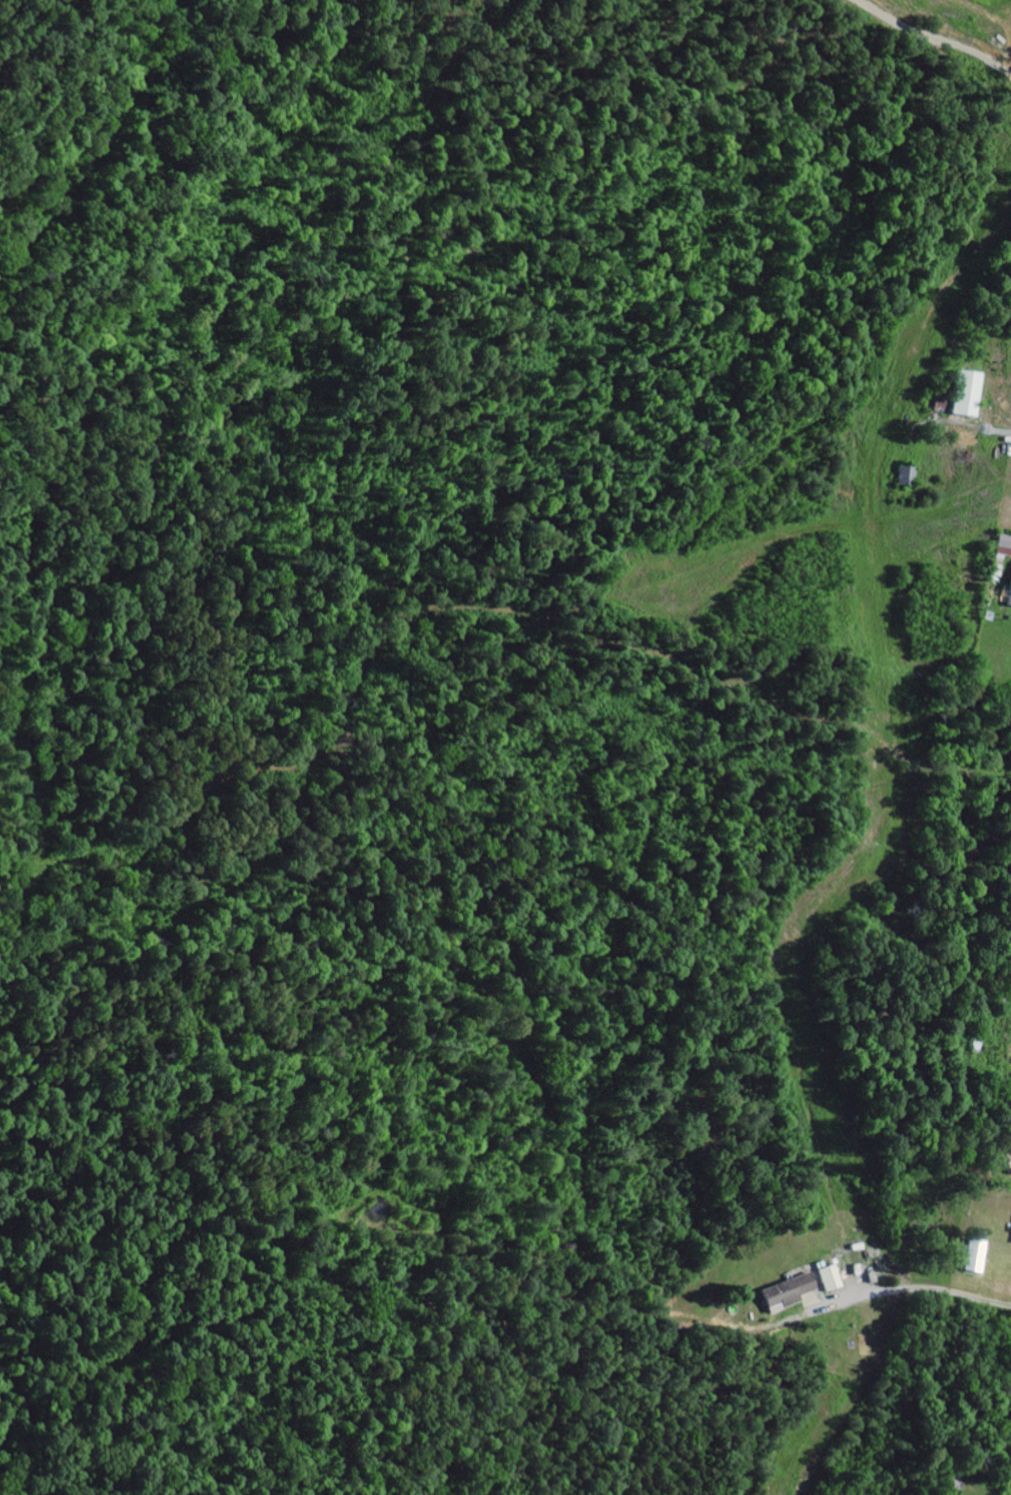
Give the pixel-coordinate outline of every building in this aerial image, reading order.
[(985,374),(962,372),(957,416),(980,418),(985,374)] [(899,486),(917,487),(918,468),(900,468),(899,486)] [(1010,556),(1010,536),(1000,535),(998,555),(1010,556)] [(965,1271),(983,1274),(989,1242),(971,1238),(965,1271)] [(844,1288),(837,1265),(820,1271),(828,1293),(844,1288)] [(804,1303),(802,1296),(820,1290),(813,1273),(764,1290),(772,1314),(804,1303)]
